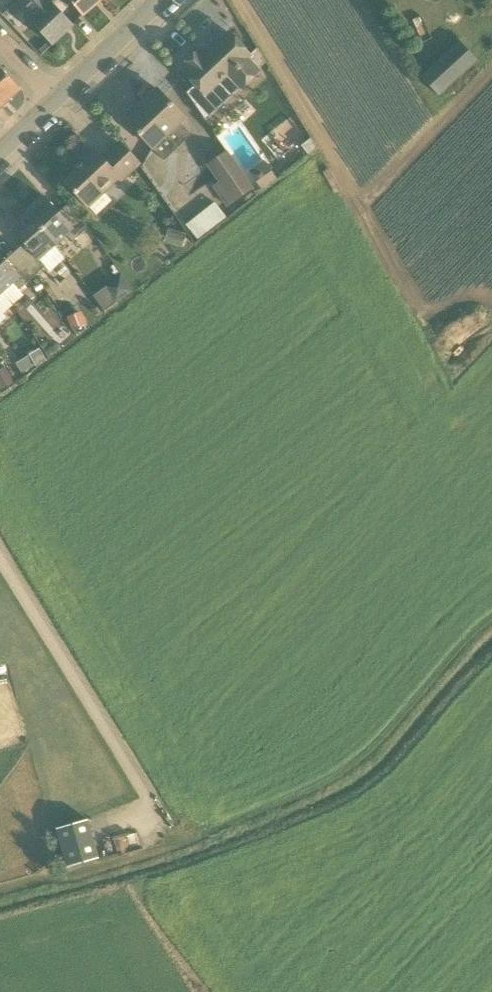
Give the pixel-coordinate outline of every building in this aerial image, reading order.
[(33,17),(29,20),(52,45),(73,25),(49,0),(17,0),(33,17)] [(102,0),(69,0),(71,3),(83,16),(102,0)] [(246,58),(250,55),(229,33),(205,56),(199,49),(181,66),(187,73),(185,74),(197,86),(188,94),(204,119),(240,88),(258,71),(246,58)] [(422,77),(439,94),(476,60),(460,42),(422,77)] [(0,68),(0,106),(1,107),(20,90),(0,68)] [(128,123),(153,149),(185,119),(157,89),(145,100),(148,104),(128,123)] [(120,181),(139,164),(120,143),(102,160),(93,149),(81,161),(84,164),(64,181),(88,206),(118,178),(120,181)] [(212,186),(226,207),(253,188),(227,151),(206,166),(217,182),(212,186)] [(278,180),(264,161),(248,173),(262,191),(278,180)] [(72,242),(89,227),(68,204),(59,212),(47,199),(41,205),(39,202),(27,213),(56,244),(66,235),(72,242)] [(198,241),(227,218),(215,203),(186,225),(198,241)] [(14,252),(35,275),(45,266),(50,271),(66,257),(56,244),(27,213),(16,223),(18,225),(12,231),(23,244),(14,252)] [(168,230),(165,243),(181,248),(185,235),(168,230)] [(14,252),(5,260),(0,254),(0,289),(3,292),(13,283),(19,290),(35,275),(14,252)] [(123,274),(95,293),(106,309),(134,290),(123,274)] [(35,364),(29,355),(16,363),(21,372),(35,364)] [(56,829),(67,867),(99,858),(88,820),(56,829)]
